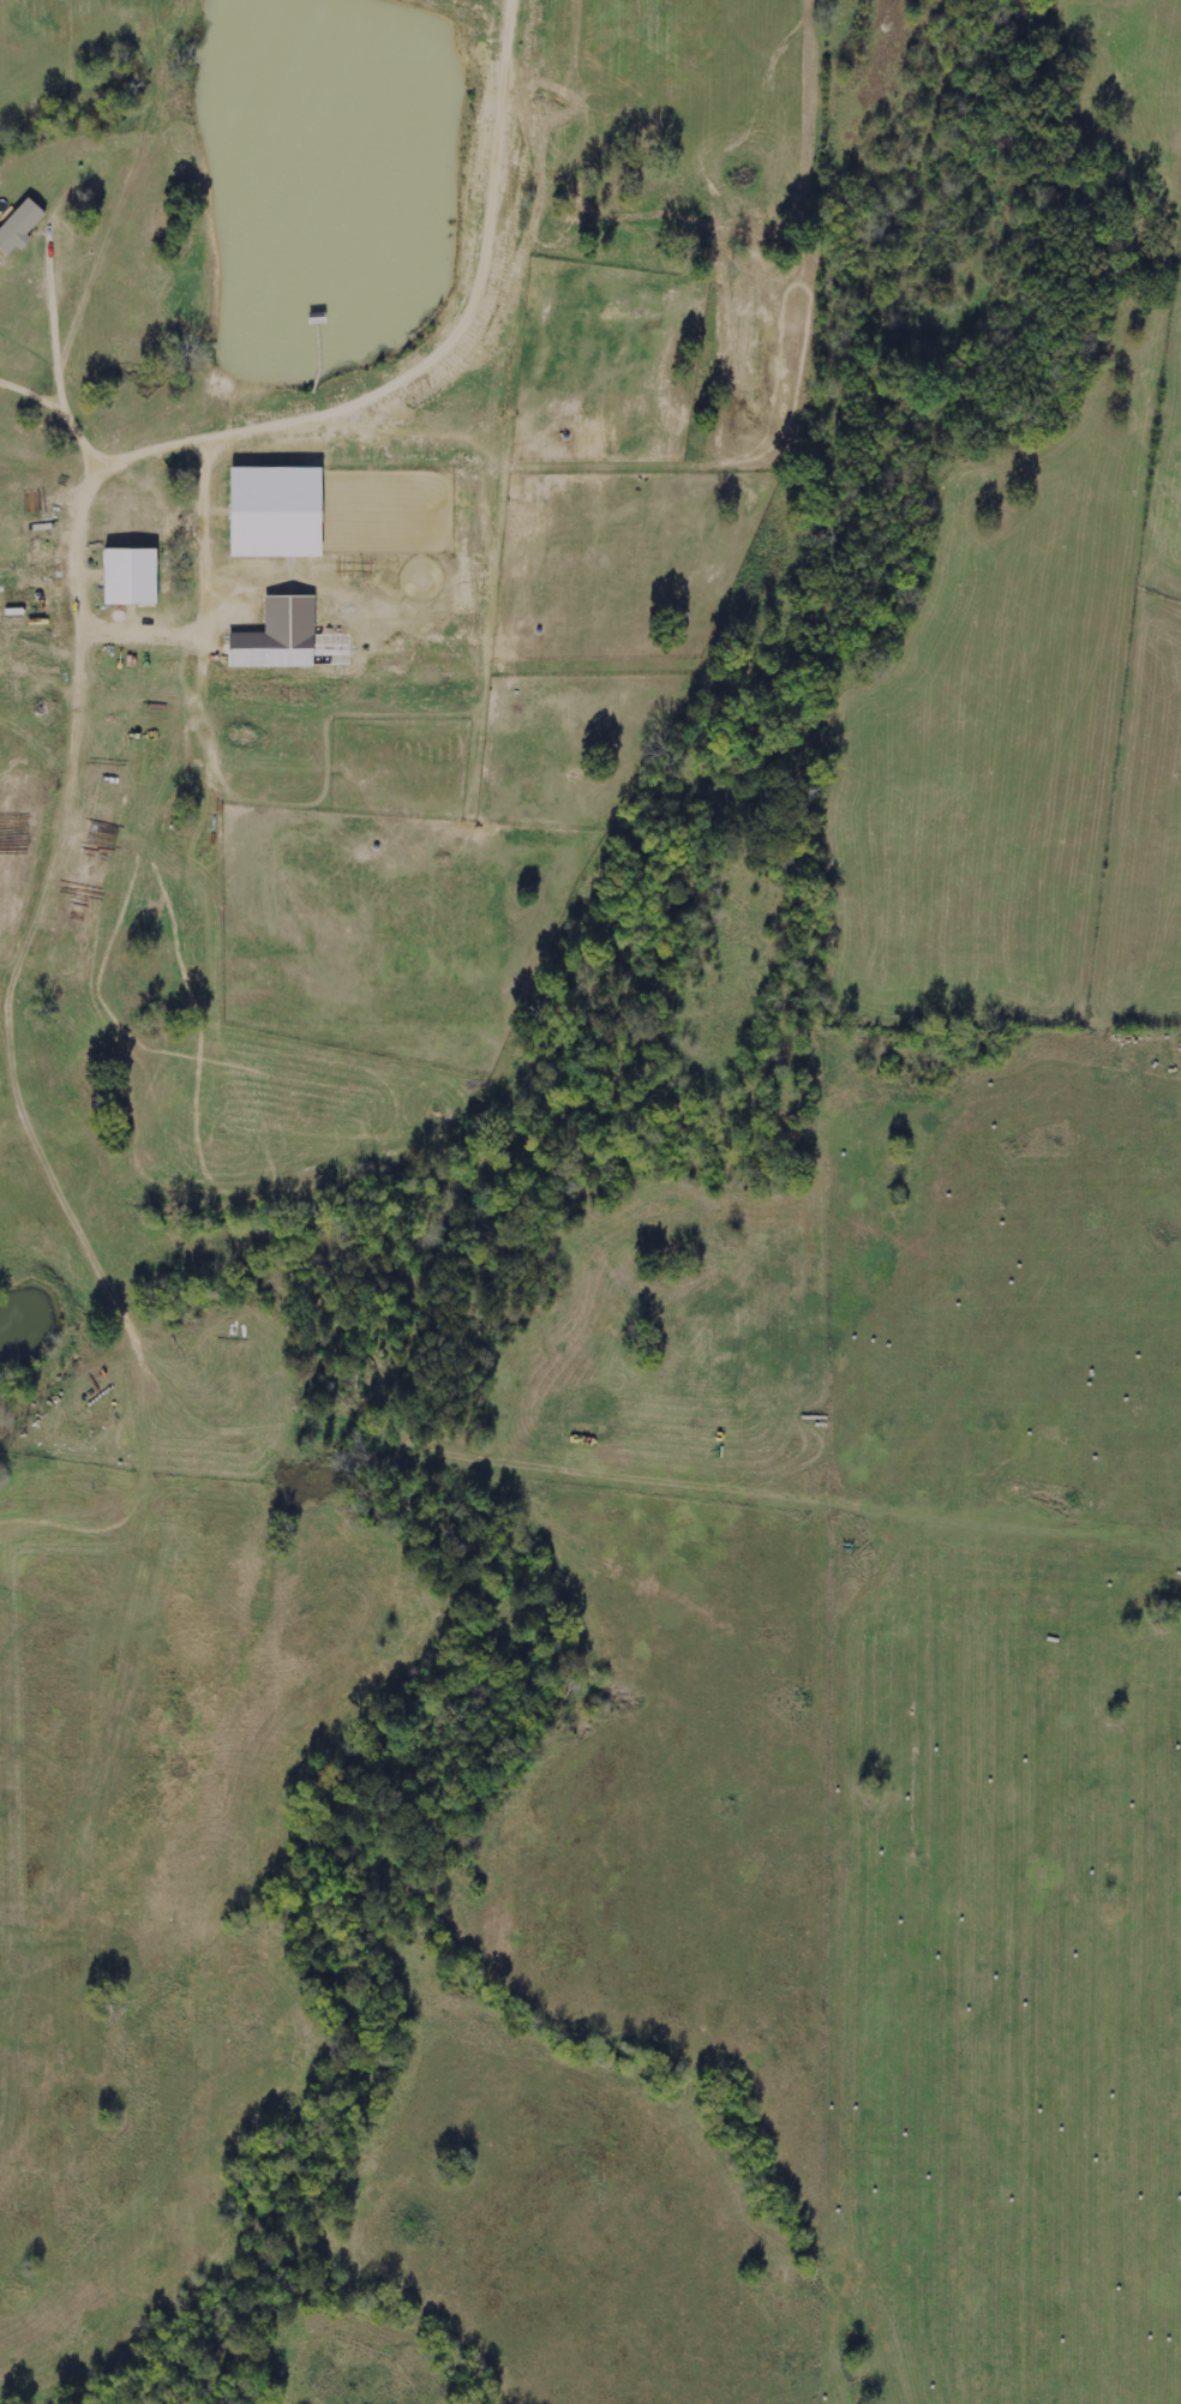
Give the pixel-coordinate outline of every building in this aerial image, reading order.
[(6,258),(15,249),(20,253),(30,241),(26,237),(44,217),(26,200),(0,228),(0,253),(6,258)] [(153,552),(101,552),(101,607),(154,607),(153,552)] [(228,668),(265,667),(263,635),(227,636),(228,668)]
